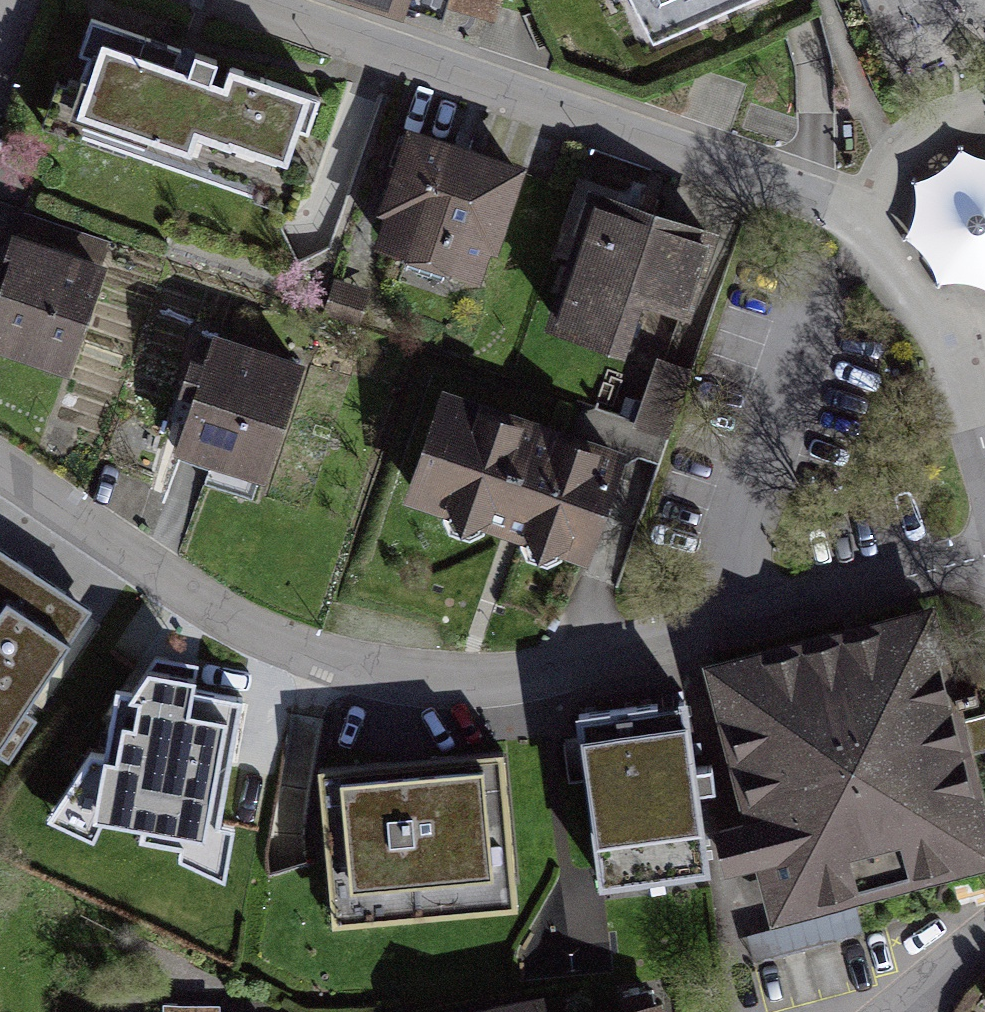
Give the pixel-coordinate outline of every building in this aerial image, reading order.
[(487,38),(499,0),(369,0),(487,38)] [(652,46),(755,0),(628,0),(652,46)] [(186,51),(96,18),(83,53),(93,56),(84,81),(66,74),(51,114),(178,160),(214,61),(186,51)] [(320,100),(214,61),(178,160),(284,199),(320,100)] [(477,284),(515,171),(462,153),(412,136),(373,248),(477,284)] [(959,157),(913,189),(901,242),(934,283),(984,294),(984,158),(959,157)] [(651,218),(601,200),(556,320),(660,358),(704,238),(651,218)] [(106,249),(28,225),(18,256),(0,314),(0,354),(67,375),(106,249)] [(261,481),(298,369),(198,334),(182,381),(190,383),(198,386),(175,452),(261,481)] [(622,455),(443,397),(406,510),(508,543),(584,568),(622,455)] [(95,591),(0,534),(0,747),(34,691),(95,591)] [(939,608),(708,667),(747,827),(721,835),(727,878),(759,872),(776,929),(984,875),(984,785),(971,731),(939,608)] [(217,828),(220,806),(243,703),(195,696),(200,667),(183,664),(157,659),(135,692),(115,690),(104,753),(92,750),(49,822),(91,841),(99,824),(141,831),(138,840),(178,847),(178,857),(222,877),(232,830),(217,828)] [(600,894),(711,877),(698,793),(714,791),(710,770),(694,772),(684,705),(629,714),(574,722),(600,894)] [(516,911),(502,763),(398,772),(324,779),(338,928),(516,911)] [(538,985),(409,1011),(544,1011),(538,985)] [(656,990),(554,1011),(660,1011),(656,990)]
